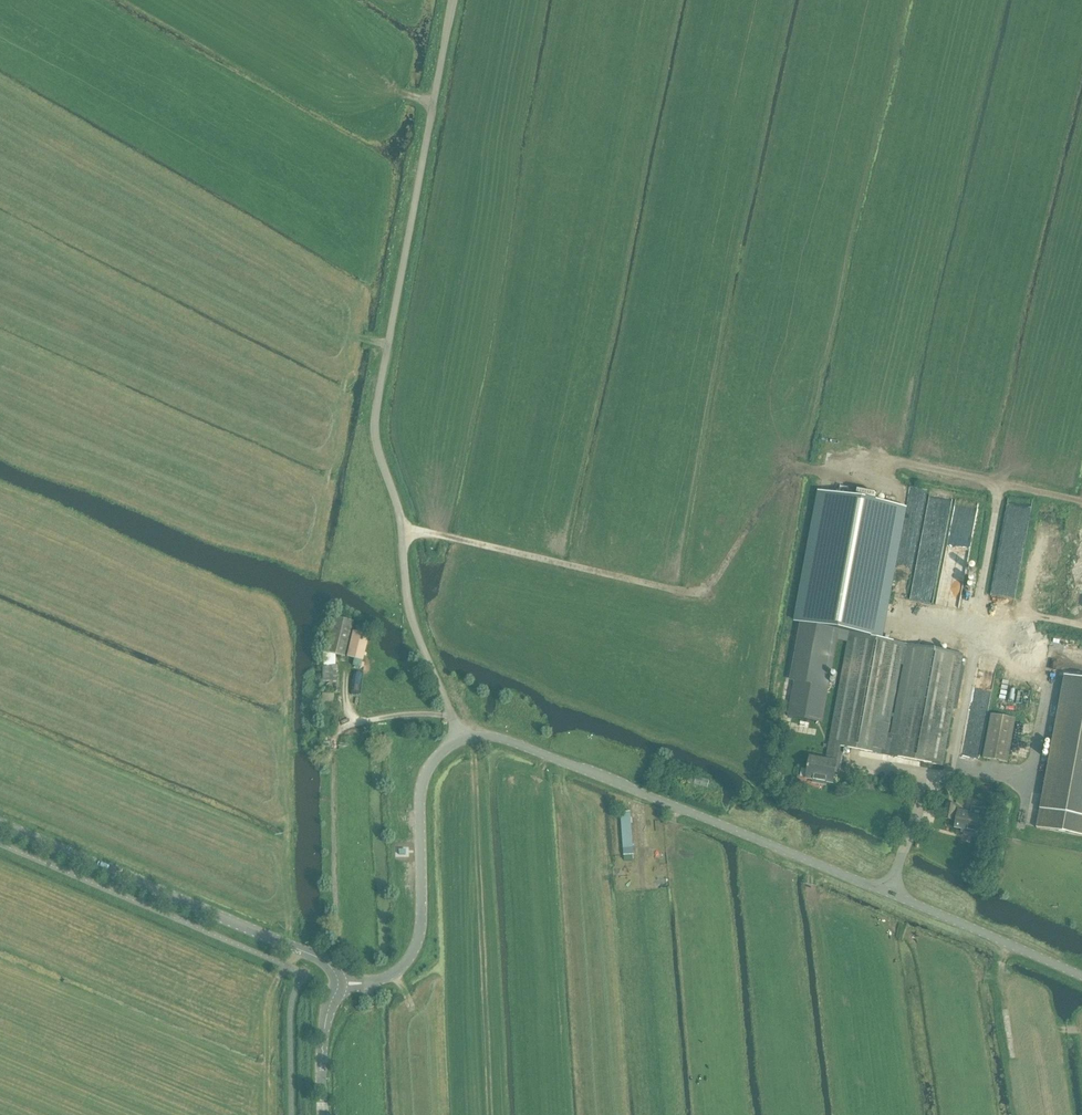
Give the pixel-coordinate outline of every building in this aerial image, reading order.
[(819,492),(795,622),(805,623),(839,629),(838,632),(837,640),(847,643),(849,634),(882,640),(905,508),(877,503),(855,499),(846,497),(837,496),(819,492)] [(333,617),(325,652),(334,654),(345,657),(352,621),(333,617)] [(794,682),(787,717),(821,723),(830,676),(830,675),(838,632),(839,629),(805,623),(794,682)] [(347,657),(362,661),(368,635),(352,632),(347,657)] [(847,643),(826,761),(840,763),(843,748),(942,766),(963,655),(882,640),(849,634),(847,643)] [(334,654),(325,652),(322,652),(322,666),(322,682),(336,682),(336,666),(334,666),(334,654)] [(1036,829),(1081,837),(1081,679),(1064,676),(1036,829)] [(1007,763),(1015,719),(991,715),(983,758),(1007,763)] [(810,758),(806,779),(813,780),(812,783),(825,785),(826,783),(833,784),(835,773),(838,774),(840,763),(826,761),(810,758)] [(952,821),(955,806),(946,805),(944,820),(952,821)] [(982,826),(981,825),(982,819),(984,810),(970,808),(968,817),(957,814),(954,829),(969,832),(968,834),(979,836),(981,827),(982,827),(982,826)] [(630,813),(621,813),(624,855),(633,855),(630,813)]
